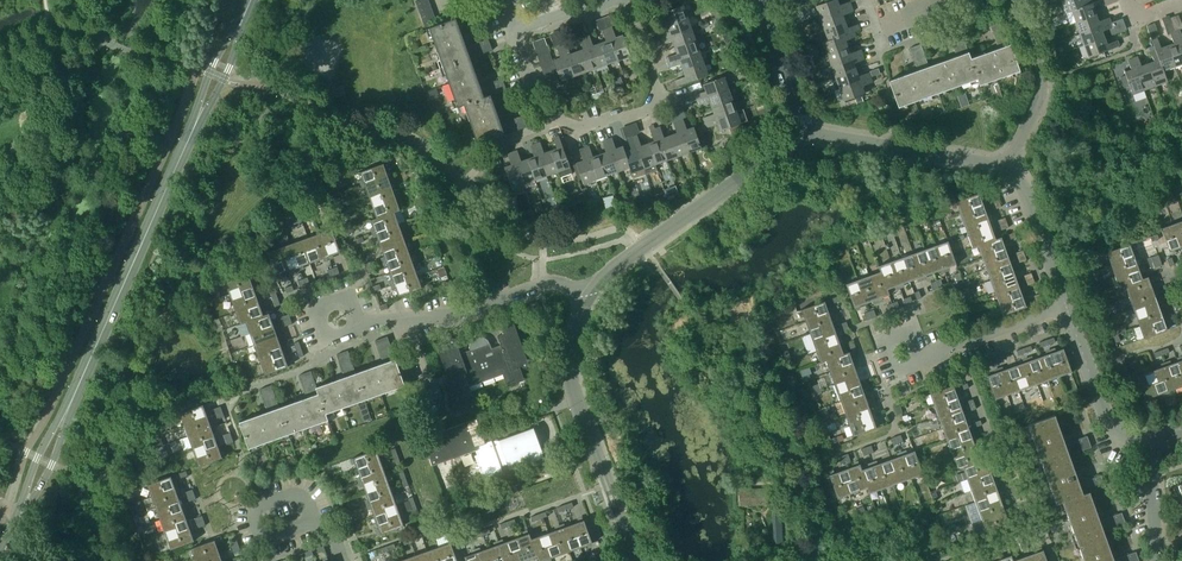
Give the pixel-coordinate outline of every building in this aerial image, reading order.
[(788,9),(794,7),(792,0),(786,3),(788,9)] [(838,5),(837,0),(829,0),(815,5),(819,17),(851,6),(849,1),(838,5)] [(1085,0),(1064,0),(1061,1),(1066,13),(1071,11),(1097,2),(1097,1),(1096,0),(1085,0)] [(1096,15),(1094,8),(1105,4),(1103,0),(1099,0),(1097,1),(1097,2),(1071,11),(1075,22),(1096,15)] [(420,14),(432,9),(430,3),(418,7),(420,14)] [(664,17),(666,24),(687,16),(683,4),(652,16),(654,21),(664,17)] [(823,29),(845,21),(842,14),(853,10),(851,6),(819,17),(823,29)] [(423,20),(435,16),(432,9),(420,14),(423,20)] [(1079,34),(1111,22),(1109,17),(1098,21),(1096,15),(1075,22),(1079,34)] [(423,20),(425,27),(437,22),(435,16),(423,20)] [(691,27),(687,16),(666,24),(669,31),(658,35),(660,39),(691,27)] [(488,38),(466,46),(456,18),(453,18),(429,27),(443,67),(470,58),(492,50),(488,38)] [(847,27),(845,21),(823,29),(827,40),(853,31),(854,31),(859,29),(857,23),(847,27)] [(998,48),(970,58),(977,78),(979,85),(1019,70),(1002,21),(990,26),(998,48)] [(1084,45),(1105,38),(1102,31),(1113,27),(1111,22),(1079,34),(1084,45)] [(1150,40),(1151,39),(1157,37),(1159,37),(1154,24),(1146,27),(1150,40)] [(1167,34),(1170,33),(1175,31),(1172,24),(1165,27),(1167,34)] [(616,37),(612,26),(607,28),(618,60),(630,55),(622,34),(616,37)] [(696,39),(691,27),(660,39),(662,44),(672,40),(674,47),(696,39)] [(602,30),(606,40),(599,43),(607,64),(618,60),(607,28),(602,30)] [(956,56),(928,66),(938,92),(977,78),(970,58),(960,29),(948,34),(956,56)] [(721,33),(725,42),(733,39),(729,30),(721,33)] [(853,31),(827,40),(822,42),(826,54),(848,47),(845,40),(856,36),(854,31),(853,31)] [(1174,67),(1181,64),(1181,52),(1175,31),(1170,33),(1173,43),(1167,45),(1174,67)] [(593,45),(589,35),(584,36),(595,68),(607,64),(599,43),(593,45)] [(583,48),(576,51),(584,72),(595,68),(584,36),(579,38),(583,48)] [(546,43),(544,37),(532,41),(534,48),(546,43)] [(1163,71),(1164,71),(1174,67),(1167,45),(1160,48),(1157,37),(1151,39),(1153,46),(1155,50),(1156,50),(1163,71)] [(1107,44),(1105,38),(1084,45),(1088,57),(1119,46),(1117,40),(1107,44)] [(668,62),(700,50),(696,39),(674,47),(677,53),(666,57),(668,62)] [(549,50),(546,43),(534,48),(537,54),(549,50)] [(573,76),(584,72),(576,51),(570,53),(567,43),(561,44),(573,76)] [(556,46),(560,57),(553,59),(561,80),(573,76),(561,44),(556,46)] [(938,92),(928,66),(920,44),(909,48),(917,70),(888,80),(893,94),(898,107),(938,92)] [(848,47),(826,54),(830,65),(862,54),(860,49),(850,53),(848,47)] [(551,56),(549,50),(537,54),(539,61),(551,56)] [(682,70),(704,62),(700,50),(668,62),(670,67),(680,63),(682,70)] [(1156,50),(1155,50),(1150,52),(1153,61),(1148,63),(1156,86),(1168,81),(1164,71),(1163,71),(1156,50)] [(862,54),(830,65),(834,77),(856,69),(853,63),(864,59),(862,54)] [(553,63),(551,56),(539,61),(541,67),(553,63)] [(1141,66),(1138,56),(1133,58),(1144,90),(1156,86),(1148,63),(1141,66)] [(480,85),(470,58),(443,67),(457,107),(463,104),(490,95),(506,89),(502,78),(480,85)] [(1133,94),(1144,90),(1133,58),(1128,60),(1131,69),(1125,72),(1133,94)] [(708,74),(704,62),(682,70),(685,76),(674,80),(676,85),(708,74)] [(556,69),(553,63),(541,67),(543,74),(556,69)] [(543,74),(546,80),(558,76),(556,69),(543,74)] [(856,69),(834,77),(838,88),(870,77),(868,72),(858,76),(856,69)] [(745,74),(748,81),(755,78),(753,71),(745,74)] [(546,80),(548,87),(560,83),(558,76),(546,80)] [(695,94),(697,99),(728,88),(724,76),(703,83),(706,90),(695,94)] [(870,77),(838,88),(843,100),(864,92),(861,86),(872,82),(870,77)] [(616,90),(614,84),(606,87),(608,93),(616,90)] [(732,99),(728,88),(697,99),(698,104),(709,100),(711,107),(732,99)] [(527,126),(522,115),(500,123),(490,95),(463,104),(477,144),(527,126)] [(703,117),(705,122),(736,110),(732,99),(711,107),(713,113),(703,117)] [(743,108),(736,110),(705,122),(707,127),(717,123),(720,130),(741,123),(748,120),(743,108)] [(760,116),(762,124),(769,122),(766,114),(760,116)] [(678,120),(689,152),(701,147),(693,126),(687,128),(683,118),(678,120)] [(670,134),(677,156),(689,152),(678,120),(673,121),(677,132),(670,134)] [(655,128),(666,160),(677,156),(670,134),(664,137),(660,126),(655,128)] [(654,140),(647,143),(655,164),(666,160),(655,128),(650,130),(654,140)] [(556,148),(550,150),(558,171),(560,177),(571,173),(569,167),(558,135),(553,137),(556,148)] [(657,170),(655,164),(647,143),(641,145),(637,135),(632,137),(643,168),(645,174),(657,170)] [(616,148),(612,137),(607,139),(618,171),(629,167),(630,167),(624,151),(622,145),(616,148)] [(627,138),(631,148),(624,151),(630,167),(629,167),(631,172),(633,178),(645,174),(643,168),(632,137),(627,138)] [(605,151),(599,153),(607,175),(618,171),(607,139),(602,141),(605,151)] [(546,175),(558,171),(550,150),(544,152),(540,142),(535,143),(546,175)] [(533,156),(527,158),(535,179),(546,175),(535,143),(530,145),(533,156)] [(589,146),(584,147),(595,179),(607,175),(599,153),(593,156),(589,146)] [(583,184),(595,179),(584,147),(579,149),(583,159),(576,162),(576,163),(582,179),(583,184)] [(517,150),(512,152),(523,183),(535,179),(527,158),(521,160),(517,150)] [(511,187),(523,183),(512,152),(507,153),(511,164),(504,166),(511,187)] [(362,179),(360,180),(362,185),(388,176),(383,163),(360,171),(362,179)] [(582,179),(576,163),(573,164),(579,180),(582,179)] [(332,177),(333,179),(335,183),(341,180),(339,175),(332,177)] [(392,188),(388,176),(362,185),(364,189),(366,188),(368,196),(392,188)] [(681,186),(669,187),(669,194),(681,193),(681,186)] [(396,200),(392,188),(368,196),(370,202),(368,203),(371,209),(396,200)] [(1168,205),(1177,202),(1173,190),(1164,193),(1168,205)] [(955,201),(959,213),(985,204),(983,199),(981,200),(979,192),(955,201)] [(616,208),(613,195),(606,197),(607,202),(604,202),(606,210),(616,208)] [(652,196),(642,199),(645,208),(656,204),(652,196)] [(400,210),(396,200),(371,209),(372,212),(374,211),(376,218),(371,220),(372,222),(396,214),(395,212),(400,210)] [(985,204),(959,213),(963,224),(987,215),(985,209),(986,209),(985,204)] [(400,226),(396,214),(372,222),(373,227),(371,227),(374,235),(400,226)] [(989,222),(987,215),(963,224),(967,236),(993,227),(991,222),(989,222)] [(1181,247),(1181,245),(1174,224),(1161,228),(1170,252),(1171,254),(1176,252),(1175,250),(1181,247)] [(404,238),(400,226),(374,235),(375,237),(377,236),(380,247),(404,238)] [(993,227),(967,236),(972,248),(977,246),(977,245),(995,239),(993,232),(995,231),(993,227)] [(331,229),(320,233),(329,258),(334,257),(333,255),(340,252),(331,229)] [(320,233),(305,238),(314,262),(324,258),(324,260),(329,258),(320,233)] [(977,245),(977,246),(981,257),(1007,248),(1005,243),(1004,244),(1001,237),(995,239),(977,245)] [(305,238),(290,243),(299,269),(304,267),(303,265),(314,262),(305,238)] [(408,251),(404,238),(380,247),(384,256),(382,257),(383,259),(408,251)] [(948,240),(936,245),(945,270),(950,268),(949,267),(956,264),(948,240)] [(290,243),(279,247),(287,271),(294,269),(295,271),(299,269),(290,243)] [(1111,265),(1136,256),(1135,251),(1132,252),(1130,244),(1106,253),(1111,265)] [(936,245),(924,249),(932,272),(939,270),(940,272),(945,270),(936,245)] [(280,273),(287,271),(279,247),(266,252),(275,275),(276,275),(276,277),(281,275),(280,273)] [(1007,248),(981,257),(985,268),(1009,260),(1007,253),(1009,253),(1007,248)] [(926,275),(932,272),(924,249),(913,253),(922,278),(927,277),(926,275)] [(413,263),(408,251),(383,259),(385,266),(387,266),(389,271),(413,263)] [(922,278),(913,253),(901,257),(910,281),(916,278),(916,280),(922,278)] [(1115,276),(1138,268),(1136,261),(1138,260),(1136,256),(1111,265),(1115,276)] [(910,281),(901,257),(890,261),(899,287),(904,285),(903,283),(910,281)] [(1012,267),(1009,260),(985,268),(990,280),(1015,270),(1014,266),(1012,267)] [(899,287),(890,261),(878,266),(880,271),(881,271),(887,289),(893,286),(894,288),(899,287)] [(417,275),(413,263),(389,271),(392,279),(390,280),(391,284),(417,275)] [(437,269),(440,277),(447,274),(445,267),(437,269)] [(1141,274),(1138,268),(1115,276),(1119,288),(1125,286),(1124,286),(1145,279),(1145,278),(1143,273),(1141,274)] [(1017,275),(1015,270),(990,280),(994,291),(1017,283),(1015,276),(1017,275)] [(881,271),(880,271),(869,275),(878,301),(883,299),(882,297),(889,294),(887,289),(881,271)] [(249,273),(224,282),(229,295),(254,287),(251,278),(253,278),(251,273),(249,274),(249,273)] [(398,296),(421,287),(417,275),(391,284),(393,290),(395,289),(398,296)] [(878,301),(869,275),(857,280),(866,303),(873,301),(874,302),(878,301)] [(1124,286),(1125,286),(1129,297),(1154,288),(1153,283),(1151,284),(1148,277),(1145,278),(1145,279),(1124,286)] [(866,303),(857,280),(846,284),(854,307),(855,307),(856,309),(860,307),(860,305),(866,303)] [(1017,283),(994,291),(998,303),(1024,293),(1022,289),(1020,290),(1017,283)] [(258,298),(254,287),(229,295),(234,308),(260,300),(260,298),(258,298)] [(973,299),(969,287),(961,290),(965,302),(973,299)] [(1154,288),(1129,297),(1133,309),(1145,304),(1147,311),(1159,306),(1154,293),(1156,292),(1154,288)] [(1025,298),(1024,293),(998,303),(1002,315),(1026,306),(1023,299),(1025,298)] [(263,308),(260,300),(234,308),(239,322),(263,314),(261,308),(263,308)] [(805,320),(831,311),(829,307),(827,307),(824,300),(800,309),(805,320)] [(388,308),(386,303),(386,302),(379,305),(381,310),(388,308)] [(1145,304),(1133,309),(1139,327),(1165,317),(1163,313),(1162,313),(1159,306),(1147,311),(1145,304)] [(832,316),(831,311),(805,320),(809,332),(821,328),(823,335),(835,331),(830,317),(832,316)] [(263,314),(239,322),(240,324),(244,322),(248,334),(276,325),(274,320),(272,320),(269,313),(263,314)] [(1167,322),(1165,317),(1139,327),(1144,339),(1168,330),(1165,323),(1167,322)] [(444,374),(457,410),(467,407),(465,403),(467,402),(469,406),(469,407),(470,407),(470,408),(471,408),(472,408),(473,408),(474,408),(475,407),(476,406),(476,405),(476,404),(475,404),(469,385),(502,373),(507,385),(524,379),(519,365),(521,364),(521,365),(522,365),(523,366),(524,366),(525,366),(526,366),(527,365),(528,365),(528,364),(528,363),(528,362),(528,361),(512,319),(500,323),(503,333),(497,335),(501,344),(492,347),(490,342),(489,342),(489,341),(488,340),(487,339),(486,338),(485,337),(484,336),(483,336),(481,335),(480,335),(479,335),(477,335),(476,336),(475,336),(473,337),(472,338),(471,339),(471,340),(470,341),(470,343),(469,344),(469,345),(469,347),(469,348),(470,349),(460,353),(455,339),(455,338),(454,337),(453,337),(452,337),(451,337),(450,337),(449,338),(449,339),(448,340),(449,341),(450,345),(448,346),(446,342),(437,346),(447,373),(444,374)] [(1123,324),(1115,327),(1111,329),(1113,336),(1118,334),(1126,332),(1123,324)] [(277,328),(276,325),(248,334),(254,347),(278,339),(275,329),(277,328)] [(816,351),(842,342),(840,337),(838,337),(835,331),(823,335),(821,328),(809,332),(816,351)] [(405,384),(393,351),(387,336),(375,340),(383,362),(355,372),(365,399),(405,384)] [(282,349),(278,339),(254,347),(259,360),(285,352),(284,348),(282,349)] [(842,342),(816,351),(820,362),(825,360),(843,353),(841,347),(843,346),(842,342)] [(1055,349),(1050,350),(1060,375),(1071,371),(1063,348),(1056,350),(1055,349)] [(365,399),(355,372),(347,350),(336,354),(344,376),(316,386),(326,413),(365,399)] [(788,350),(779,353),(782,361),(791,357),(788,350)] [(1047,353),(1040,356),(1048,380),(1060,375),(1050,350),(1046,352),(1047,353)] [(825,360),(829,371),(855,362),(854,357),(852,358),(849,351),(843,353),(825,360)] [(285,352),(259,360),(264,375),(288,366),(285,359),(288,358),(285,352)] [(1037,384),(1048,380),(1040,356),(1033,358),(1032,356),(1028,358),(1037,384)] [(1023,362),(1016,364),(1021,376),(1014,378),(1018,390),(1037,384),(1028,358),(1023,360),(1023,362)] [(855,362),(829,371),(833,383),(846,378),(848,385),(860,381),(855,368),(857,367),(855,362)] [(1181,387),(1181,373),(1178,362),(1171,364),(1170,362),(1167,363),(1176,389),(1181,387)] [(1157,396),(1176,389),(1167,363),(1161,365),(1162,367),(1155,370),(1160,381),(1152,385),(1157,396)] [(1003,367),(998,369),(1007,394),(1018,390),(1014,378),(1021,376),(1016,364),(1003,369),(1003,367)] [(995,398),(1007,394),(998,369),(993,371),(994,372),(986,375),(995,398)] [(1145,400),(1157,396),(1152,385),(1160,381),(1155,370),(1141,375),(1141,373),(1136,374),(1137,376),(1136,377),(1145,400)] [(307,397),(279,407),(289,434),(329,419),(326,413),(316,386),(311,371),(299,375),(307,397)] [(846,378),(833,383),(840,401),(866,392),(864,387),(862,388),(860,381),(848,385),(846,378)] [(424,382),(423,383),(411,387),(418,406),(443,397),(439,386),(426,390),(424,382)] [(289,434),(279,407),(271,385),(260,389),(268,411),(239,421),(249,448),(289,434)] [(958,391),(956,392),(953,385),(929,393),(934,405),(960,396),(958,391)] [(866,392),(840,401),(844,412),(868,404),(866,398),(868,397),(866,392)] [(934,405),(938,416),(962,408),(959,401),(961,400),(960,396),(934,405)] [(183,424),(207,415),(204,409),(207,408),(205,404),(202,405),(202,404),(179,413),(183,424)] [(868,404),(844,412),(848,423),(874,414),(873,410),(870,411),(868,404)] [(962,408),(938,416),(942,428),(968,419),(966,414),(964,415),(962,408)] [(876,419),(874,414),(848,423),(852,436),(876,427),(874,420),(876,419)] [(207,415),(183,424),(187,436),(213,426),(211,422),(209,422),(207,415)] [(1028,425),(1042,465),(1069,455),(1091,447),(1087,436),(1065,444),(1055,415),(1028,425)] [(482,478),(503,470),(501,465),(508,462),(510,468),(543,456),(533,428),(500,440),(492,440),(490,434),(489,434),(491,440),(485,442),(476,418),(422,437),(432,465),(473,450),(482,478)] [(968,419),(942,428),(946,439),(958,435),(960,442),(972,438),(967,424),(969,423),(968,419)] [(213,426),(187,436),(192,447),(203,443),(206,449),(218,445),(213,432),(215,431),(213,426)] [(946,439),(952,457),(978,448),(977,443),(974,444),(972,438),(960,442),(958,435),(946,439)] [(206,449),(203,443),(192,447),(198,465),(222,456),(224,455),(222,451),(220,452),(218,445),(206,449)] [(157,459),(166,456),(167,456),(163,445),(163,446),(153,449),(157,459)] [(354,462),(357,469),(381,460),(376,448),(352,457),(353,458),(351,459),(352,463),(354,462)] [(952,457),(957,469),(962,467),(981,460),(980,460),(978,453),(980,453),(978,448),(952,457)] [(911,478),(923,474),(914,450),(907,452),(906,450),(901,452),(911,478)] [(911,478),(901,452),(897,454),(898,456),(890,458),(895,470),(888,473),(892,485),(911,478)] [(1079,483),(1069,455),(1042,465),(1052,492),(1058,490),(1062,502),(1089,492),(1105,487),(1101,475),(1079,483)] [(895,470),(890,458),(877,463),(877,461),(872,463),(881,489),(892,485),(888,473),(895,470)] [(985,458),(980,460),(981,460),(962,467),(966,479),(990,470),(988,463),(990,462),(988,458),(986,459),(985,458)] [(359,476),(357,477),(359,481),(385,472),(381,460),(357,469),(359,476)] [(861,469),(859,463),(858,464),(857,462),(853,463),(854,465),(847,467),(852,479),(844,482),(848,494),(867,487),(861,469)] [(881,489),(872,463),(867,464),(868,466),(861,469),(867,487),(869,493),(881,489)] [(847,467),(833,472),(833,470),(829,472),(829,474),(837,498),(848,494),(844,482),(852,479),(847,467)] [(990,470),(966,479),(970,490),(997,481),(995,476),(993,477),(990,470)] [(389,482),(385,472),(359,481),(361,486),(363,485),(365,491),(389,482)] [(151,496),(177,486),(176,482),(173,483),(171,476),(147,484),(151,496)] [(997,481),(970,490),(975,502),(986,498),(989,504),(1001,500),(996,486),(998,486),(997,481)] [(393,494),(389,482),(365,491),(367,499),(366,499),(367,504),(393,494)] [(179,491),(177,486),(151,496),(156,507),(179,499),(177,492),(179,491)] [(518,491),(516,486),(501,492),(503,496),(518,491)] [(767,490),(756,490),(748,491),(749,506),(768,505),(767,490)] [(1099,520),(1089,492),(1062,502),(1076,541),(1103,532),(1126,524),(1122,512),(1099,520)] [(400,513),(393,494),(367,504),(369,509),(371,508),(374,515),(385,510),(388,517),(400,513)] [(781,495),(769,495),(769,505),(781,504),(781,495)] [(975,502),(981,520),(1007,510),(1005,506),(1003,507),(1001,500),(989,504),(986,498),(975,502)] [(182,505),(179,499),(156,507),(160,518),(186,509),(184,505),(182,505)] [(1044,499),(1037,502),(1040,511),(1051,506),(1049,501),(1044,499)] [(567,509),(574,506),(572,501),(565,503),(567,509)] [(935,504),(938,511),(944,509),(941,502),(935,504)] [(557,506),(558,507),(559,511),(567,509),(565,503),(557,506)] [(783,542),(781,504),(772,505),(774,543),(783,542)] [(186,509),(160,518),(164,530),(175,526),(178,532),(190,528),(185,515),(188,514),(186,509)] [(388,517),(385,510),(374,515),(378,528),(376,529),(378,533),(380,532),(380,533),(404,524),(400,513),(388,517)] [(545,510),(538,513),(540,519),(547,516),(545,510)] [(1006,516),(1008,515),(1007,510),(981,520),(985,531),(1009,523),(1006,516)] [(531,515),(531,516),(533,521),(540,519),(538,513),(531,515)] [(578,521),(572,523),(580,547),(592,543),(584,519),(583,519),(582,517),(577,519),(578,521)] [(559,526),(569,551),(580,547),(572,523),(565,526),(564,524),(559,526)] [(949,531),(947,524),(941,527),(943,533),(949,531)] [(178,532),(175,526),(164,530),(171,549),(194,540),(196,539),(195,534),(192,535),(190,528),(178,532)] [(555,529),(548,532),(553,543),(546,546),(551,558),(569,551),(559,526),(555,527),(555,529)] [(517,537),(521,549),(514,551),(518,560),(523,560),(537,556),(529,536),(530,536),(529,532),(528,533),(527,531),(523,532),(524,534),(517,537)] [(537,556),(538,560),(542,560),(551,558),(546,546),(553,543),(548,532),(535,537),(534,534),(530,536),(529,536),(537,556)] [(1103,532),(1076,541),(1084,560),(1139,560),(1136,551),(1113,559),(1103,532)] [(498,541),(505,560),(518,560),(514,551),(521,549),(517,537),(504,541),(503,539),(498,541)] [(196,560),(219,551),(217,545),(219,544),(217,539),(215,540),(191,548),(196,560)] [(1029,548),(1026,539),(1018,542),(1022,550),(1029,548)] [(450,541),(438,546),(444,560),(457,560),(450,541)] [(498,541),(493,543),(494,545),(487,547),(492,560),(505,560),(498,541)] [(438,546),(427,550),(431,560),(444,560),(438,546)] [(487,547),(481,550),(480,548),(475,549),(480,560),(492,560),(487,547)] [(475,549),(471,551),(471,553),(464,556),(466,560),(480,560),(475,549)] [(1030,554),(1032,560),(1046,560),(1042,550),(1041,550),(1041,549),(1037,550),(1037,552),(1030,554)] [(427,550),(415,554),(418,560),(431,560),(427,550)] [(196,560),(225,560),(224,558),(222,558),(219,551),(196,560)]
